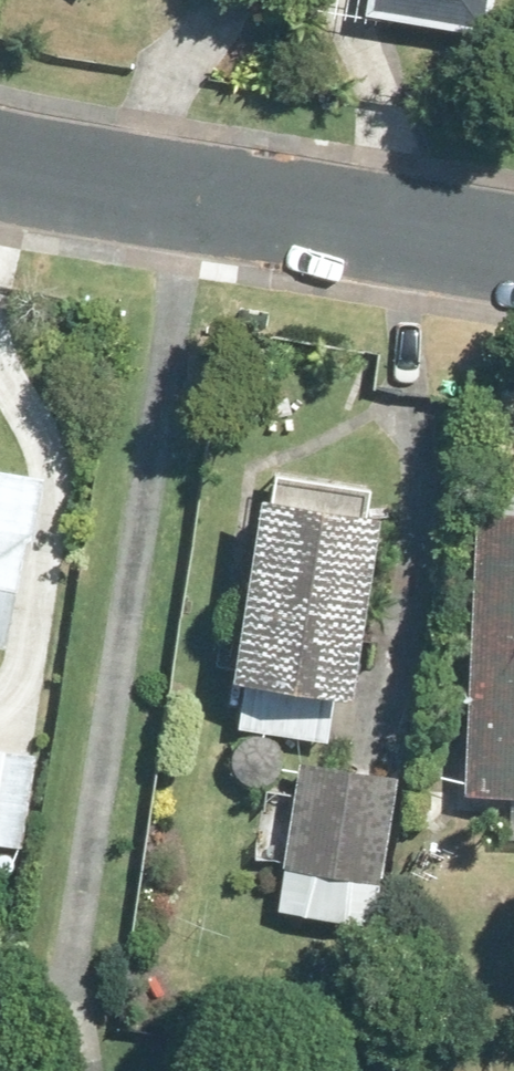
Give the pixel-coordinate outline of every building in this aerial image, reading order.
[(361,9),(513,34),(513,28),(513,0),(363,0),(361,9)] [(14,643),(34,532),(38,532),(50,470),(0,461),(0,640),(14,643)] [(363,513),(367,486),(271,469),(267,497),(255,495),(225,675),(242,678),(235,726),(323,740),(330,691),(345,695),(374,515),(363,513)] [(484,489),(483,512),(473,512),(460,792),(513,794),(513,490),(484,489)] [(24,844),(40,753),(0,746),(0,840),(24,844)] [(297,759),(280,864),(374,880),(392,776),(297,759)]
